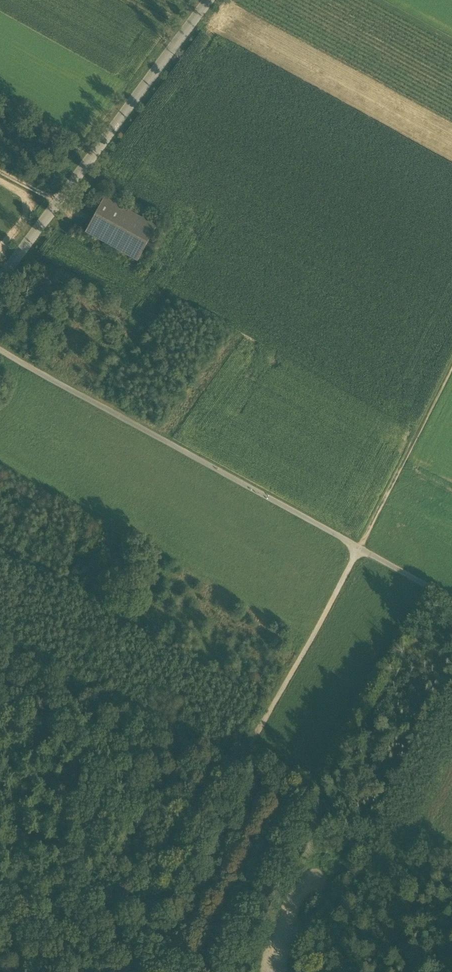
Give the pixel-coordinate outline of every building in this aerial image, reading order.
[(156,228),(104,199),(85,235),(137,263),(156,228)]
